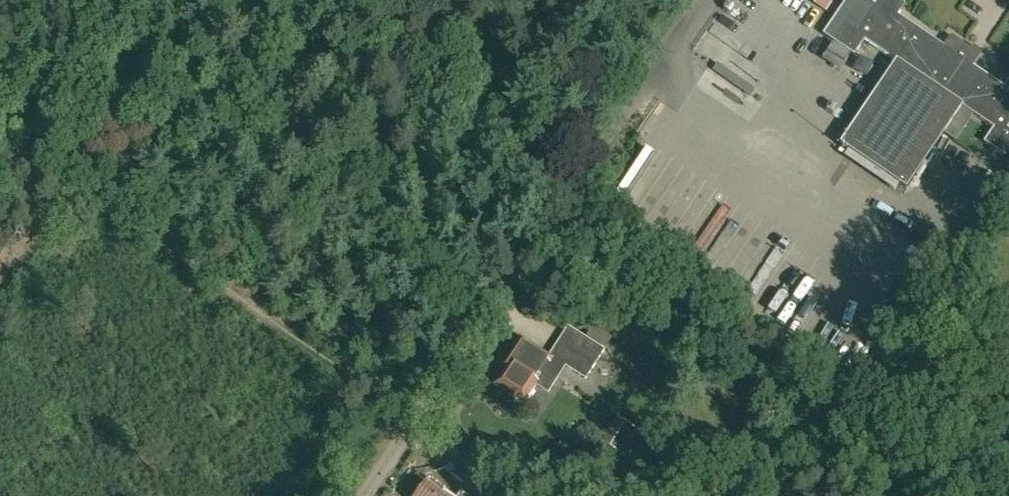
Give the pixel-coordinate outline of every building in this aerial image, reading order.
[(840,0),(820,0),(818,4),(833,12),(840,0)] [(874,2),(871,0),(845,0),(823,33),(854,54),(864,39),(895,60),(839,143),(907,189),(962,106),(993,126),(983,141),(1005,156),(1008,150),(1008,129),(1008,128),(1008,126),(1008,77),(1004,85),(973,65),(980,54),(950,34),(943,45),(898,14),(905,4),(900,0),(876,0),(874,2)] [(525,402),(536,385),(548,392),(560,374),(552,370),(558,362),(585,379),(605,350),(568,326),(551,354),(520,335),(513,346),(517,348),(495,383),(525,402)] [(625,456),(640,432),(616,417),(601,442),(625,456)] [(427,481),(416,495),(446,495),(427,481)]
